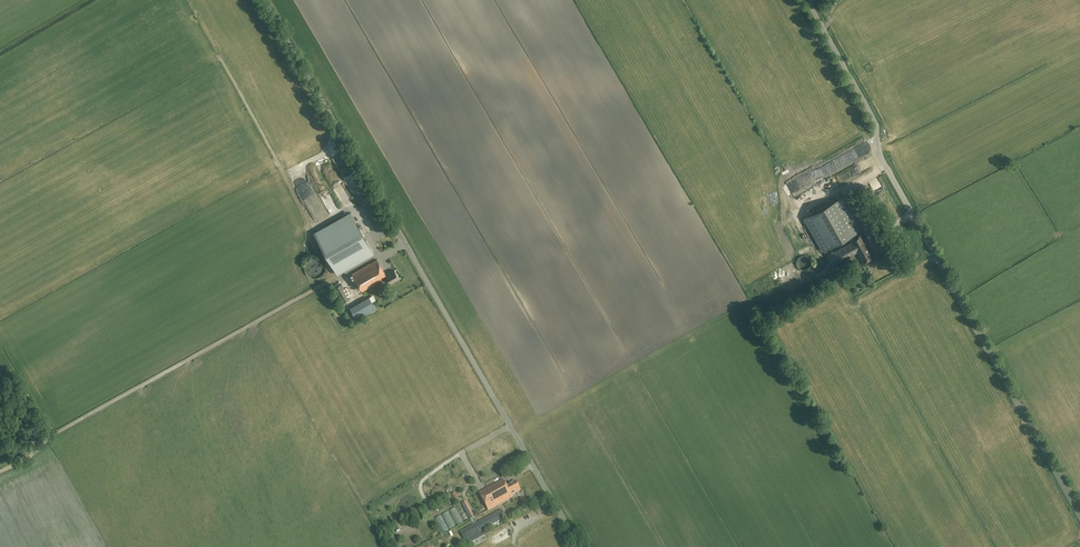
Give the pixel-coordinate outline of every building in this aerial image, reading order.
[(890,136),(895,134),(890,126),(885,129),(890,136)] [(867,154),(871,152),(866,142),(862,144),(867,154)] [(842,174),(846,182),(864,173),(860,165),(842,174)] [(875,174),(865,180),(868,184),(878,178),(875,174)] [(873,184),(876,189),(882,185),(878,180),(873,184)] [(353,190),(356,196),(363,193),(360,186),(353,190)] [(322,194),(333,214),(341,210),(328,187),(323,190),(325,192),(322,194)] [(842,196),(804,217),(823,251),(851,235),(852,237),(854,235),(853,234),(861,230),(842,196)] [(339,273),(373,253),(350,212),(315,231),(339,273)] [(832,266),(834,270),(842,266),(839,262),(855,253),(861,264),(875,257),(867,243),(866,244),(863,240),(865,239),(861,232),(854,235),(852,237),(847,239),(850,243),(826,256),(832,266)] [(801,270),(805,270),(807,269),(809,267),(811,265),(811,262),(810,259),(808,257),(806,256),(803,255),(800,256),(798,258),(797,260),(796,263),(797,266),(799,268),(801,270)] [(390,283),(399,278),(394,270),(389,273),(389,272),(385,274),(377,259),(352,274),(362,291),(386,278),(387,280),(388,279),(390,283)] [(334,288),(342,303),(350,298),(342,284),(334,288)] [(356,320),(376,309),(369,297),(350,308),(356,320)] [(478,493),(488,511),(514,497),(513,495),(520,490),(516,482),(507,487),(503,480),(478,493)] [(445,511),(451,508),(448,501),(442,503),(445,511)] [(470,519),(474,517),(466,501),(461,503),(470,519)] [(506,517),(501,510),(464,530),(468,539),(484,530),(484,529),(506,517)] [(500,536),(497,537),(498,540),(502,539),(501,538),(507,537),(506,530),(499,532),(500,536)]
